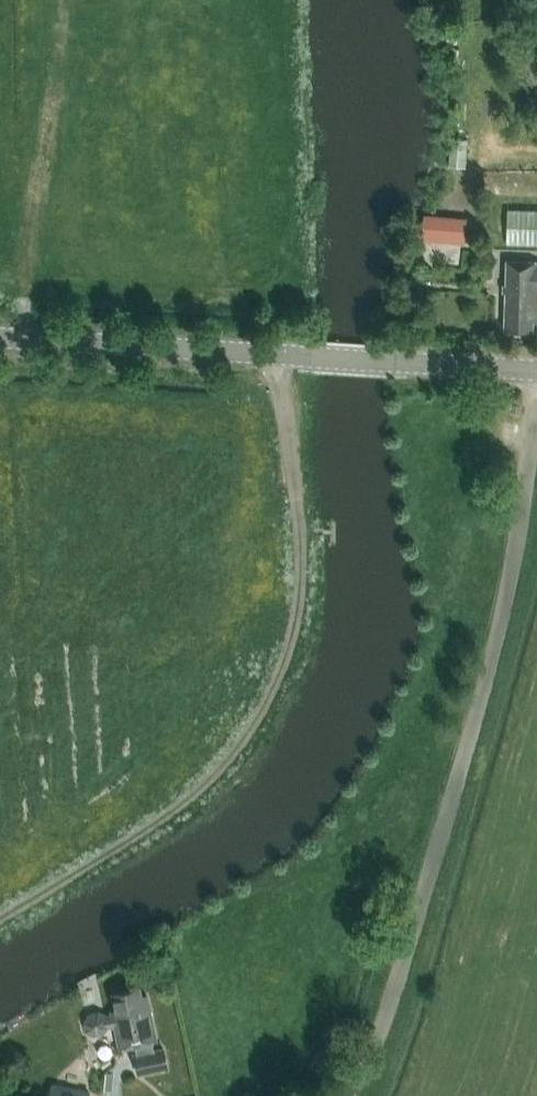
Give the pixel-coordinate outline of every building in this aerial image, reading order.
[(451,137),(449,165),(466,166),(468,139),(451,137)] [(466,218),(424,214),(421,239),(464,243),(466,218)] [(508,259),(505,328),(533,329),(533,320),(536,320),(536,260),(508,259)] [(386,302),(384,318),(395,320),(396,303),(386,302)] [(90,1012),(85,1020),(87,1029),(95,1034),(103,1032),(109,1026),(115,1024),(120,1047),(136,1043),(138,1053),(135,1053),(140,1072),(167,1066),(163,1047),(154,1049),(152,1040),(157,1039),(147,994),(142,995),(140,987),(114,993),(118,1010),(113,1011),(113,1013),(106,1014),(99,1010),(90,1012)] [(52,1083),(50,1095),(88,1095),(90,1090),(52,1083)]
